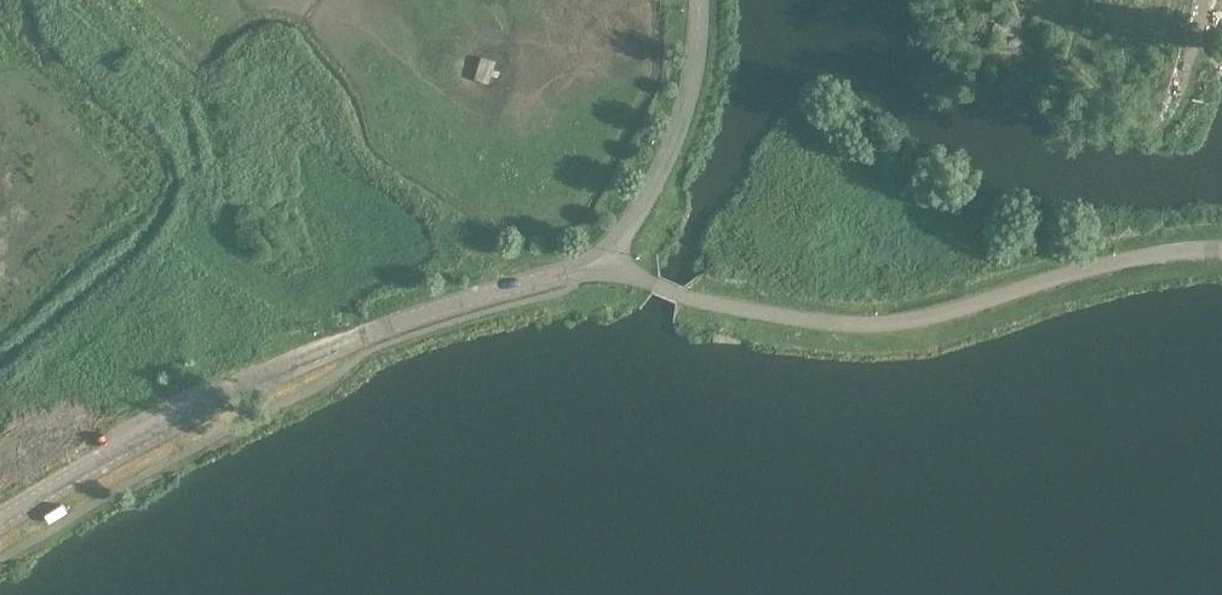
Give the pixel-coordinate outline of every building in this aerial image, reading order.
[(501,71),(494,69),(497,61),(482,56),(474,78),(489,83),(492,74),(499,77),(501,71)]
